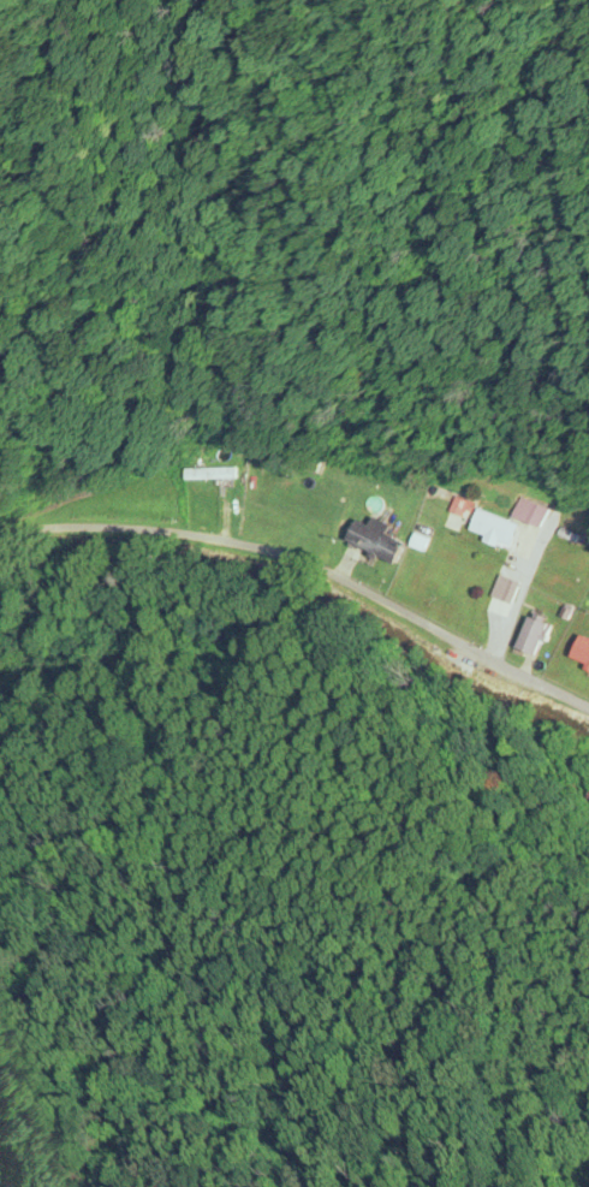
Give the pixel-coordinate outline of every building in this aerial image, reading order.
[(316,475),(321,464),(303,457),(298,468),(316,475)] [(237,482),(237,471),(187,471),(187,482),(237,482)] [(349,544),(397,566),(406,546),(387,537),(391,529),(375,521),(372,528),(359,522),(349,544)] [(513,606),(521,585),(501,578),(493,599),(513,606)] [(551,624),(532,617),(519,649),(538,656),(551,624)]
